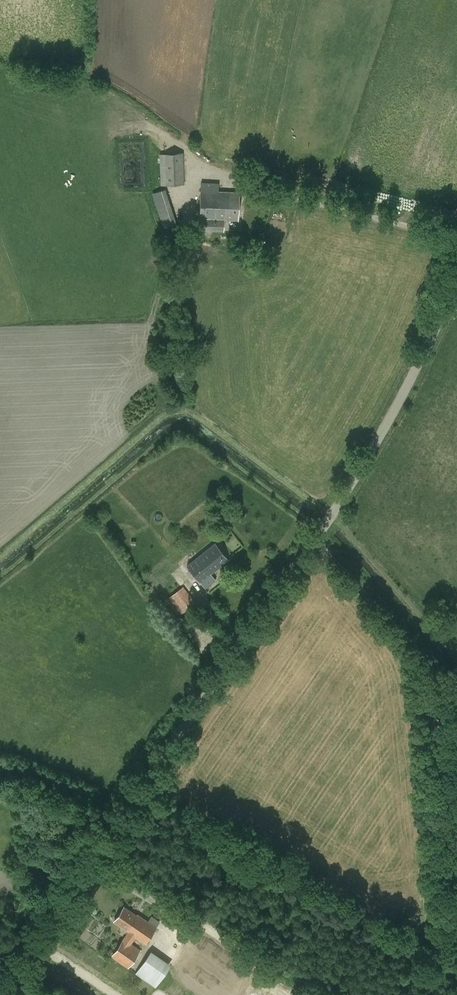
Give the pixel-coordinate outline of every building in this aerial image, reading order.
[(159,153),(160,184),(184,183),(183,152),(159,153)] [(198,231),(223,232),(223,220),(238,221),(239,193),(219,192),(219,183),(201,182),(201,191),(200,191),(198,231)] [(165,189),(151,193),(163,229),(177,225),(165,189)] [(214,544),(186,567),(204,590),(215,582),(210,575),(228,561),(214,544)] [(166,599),(178,615),(195,603),(183,586),(166,599)] [(126,931),(127,932),(111,956),(128,968),(141,949),(132,943),(136,938),(145,944),(160,921),(151,915),(147,920),(137,914),(136,915),(124,906),(114,921),(127,929),(126,931)] [(171,964),(151,950),(136,973),(155,986),(171,964)] [(168,973),(159,985),(173,994),(182,994),(188,987),(168,973)]
